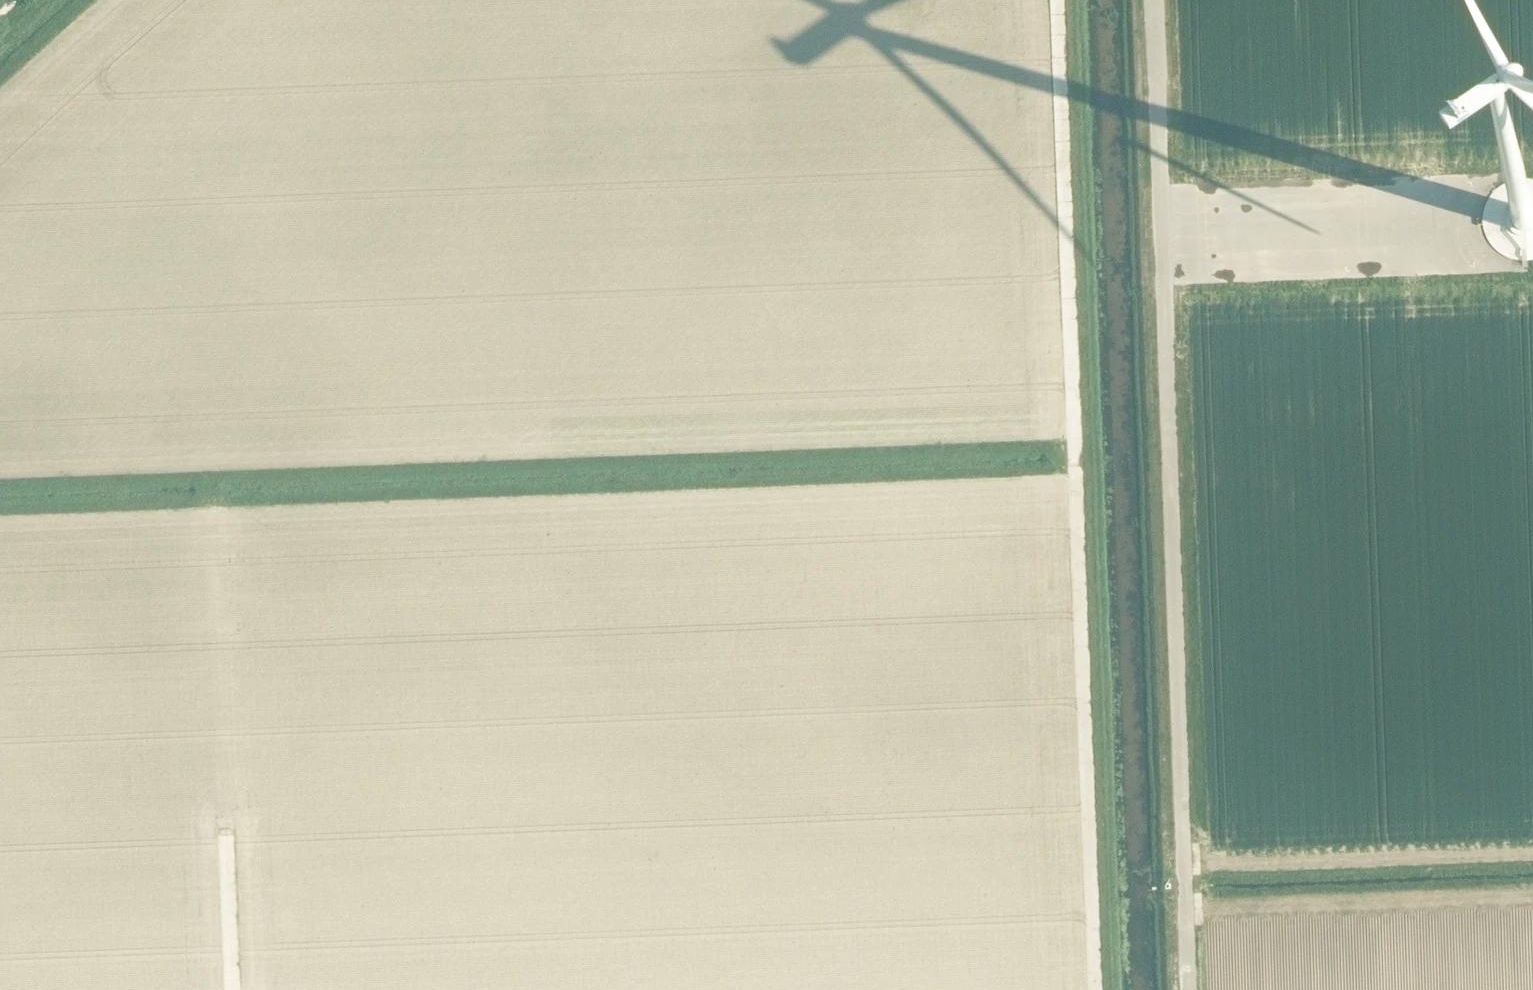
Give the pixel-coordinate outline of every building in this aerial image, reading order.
[(1532,206),(1531,204),(1529,203),(1526,202),(1524,201),(1521,201),(1519,201),(1516,201),(1514,202),(1511,203),(1509,204),(1507,206),(1505,207),(1504,209),(1502,211),(1501,214),(1501,216),(1500,219),(1500,221),(1500,223),(1501,226),(1501,228),(1502,231),(1504,233),(1505,235),(1507,236),(1509,238),(1511,239),(1514,240),(1516,241),(1519,241),(1521,241),(1524,241),(1526,240),(1529,239),(1531,238),(1532,236),(1532,206)]
